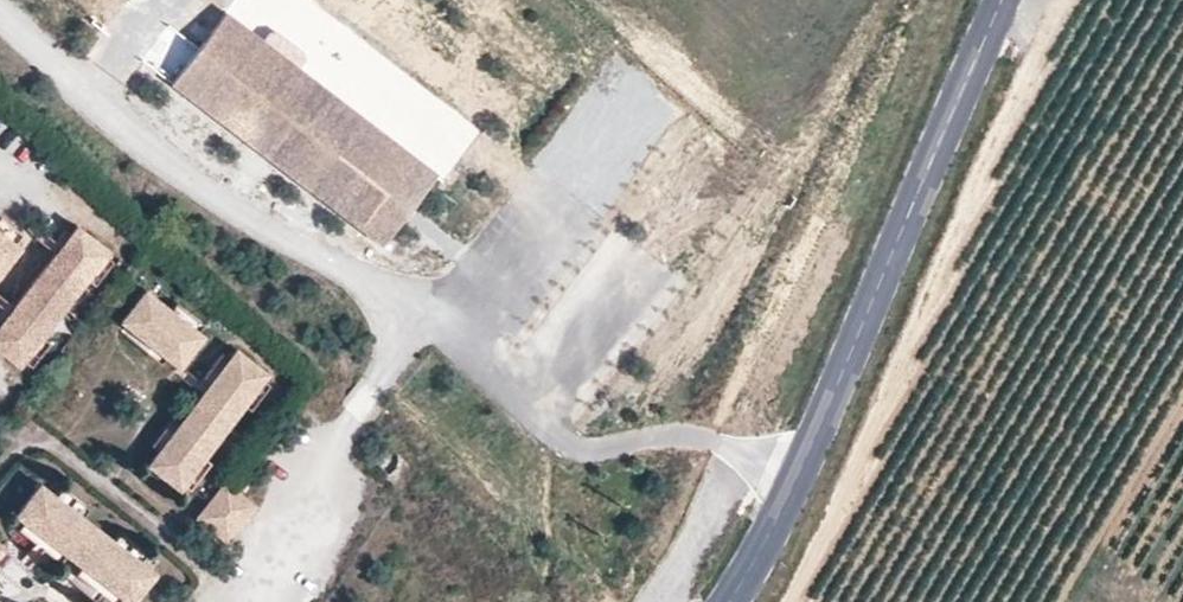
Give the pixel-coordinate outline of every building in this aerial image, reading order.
[(264,20),(242,0),(233,0),(227,6),(254,31),(264,20)] [(365,87),(350,76),(378,40),(409,64),(428,39),(379,1),(321,77),(354,102),(365,87)] [(414,156),(299,68),(261,39),(226,12),(172,83),(360,227),(376,206),(383,211),(392,210),(406,192),(404,183),(398,178),(414,156)] [(304,51),(277,31),(268,32),(261,39),(299,68),(305,60),(304,51)] [(383,244),(437,174),(414,156),(398,178),(404,183),(406,192),(392,210),(383,211),(376,206),(360,227),(383,244)] [(0,216),(0,230),(16,242),(23,233),(0,216)] [(86,278),(105,254),(109,249),(76,224),(70,232),(54,252),(13,305),(0,322),(0,350),(19,365),(23,360),(42,335),(86,278)] [(54,252),(70,232),(64,228),(48,247),(54,252)] [(0,230),(0,273),(21,246),(16,242),(0,230)] [(94,284),(113,260),(105,254),(86,278),(94,284)] [(198,331),(170,308),(146,288),(121,320),(150,343),(166,357),(179,367),(204,335),(198,331)] [(13,305),(7,300),(0,310),(0,322),(13,305)] [(204,324),(176,301),(170,308),(198,331),(204,324)] [(31,366),(50,341),(42,335),(23,360),(31,366)] [(166,357),(150,343),(144,350),(161,363),(166,357)] [(244,404),(263,379),(268,372),(236,348),(229,357),(201,393),(171,433),(158,450),(147,464),(179,488),(183,484),(204,456),(244,404)] [(201,393),(229,357),(222,352),(194,388),(201,393)] [(251,410),(270,384),(263,379),(244,404),(251,410)] [(158,450),(171,433),(164,428),(151,445),(158,450)] [(190,489),(211,462),(204,456),(183,484),(190,489)] [(232,536),(255,505),(225,481),(196,518),(207,526),(219,526),(232,536)] [(114,539),(84,516),(56,494),(41,482),(15,514),(24,521),(67,554),(82,566),(123,597),(129,601),(133,601),(156,572),(141,560),(114,539)] [(90,508),(62,486),(56,494),(84,516),(90,508)] [(67,554),(24,521),(18,528),(61,562),(67,554)] [(232,536),(219,526),(207,526),(227,542),(232,536)] [(147,552),(120,531),(114,539),(141,560),(147,552)] [(82,566),(76,573),(113,601),(119,601),(123,597),(82,566)]
